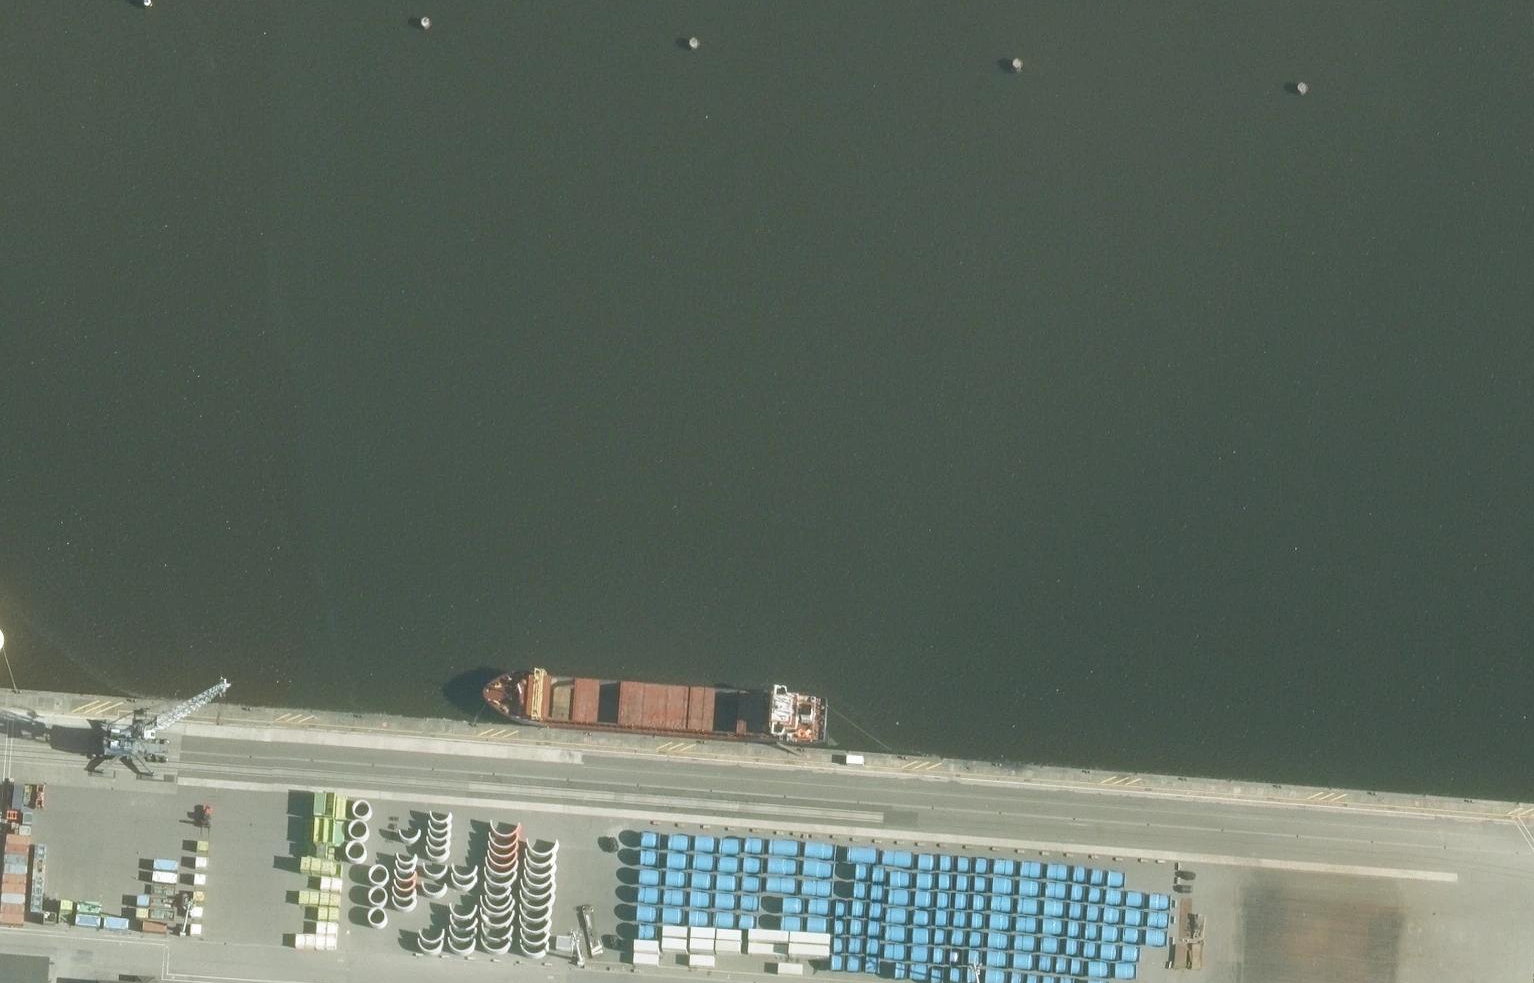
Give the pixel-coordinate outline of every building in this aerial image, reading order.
[(168,888),(167,915),(181,915),(182,888),(168,888)] [(49,960),(0,957),(0,982),(47,982),(49,960)] [(1201,982),(1216,982),(1216,973),(1203,973),(1203,978),(1201,978),(1201,982)]
